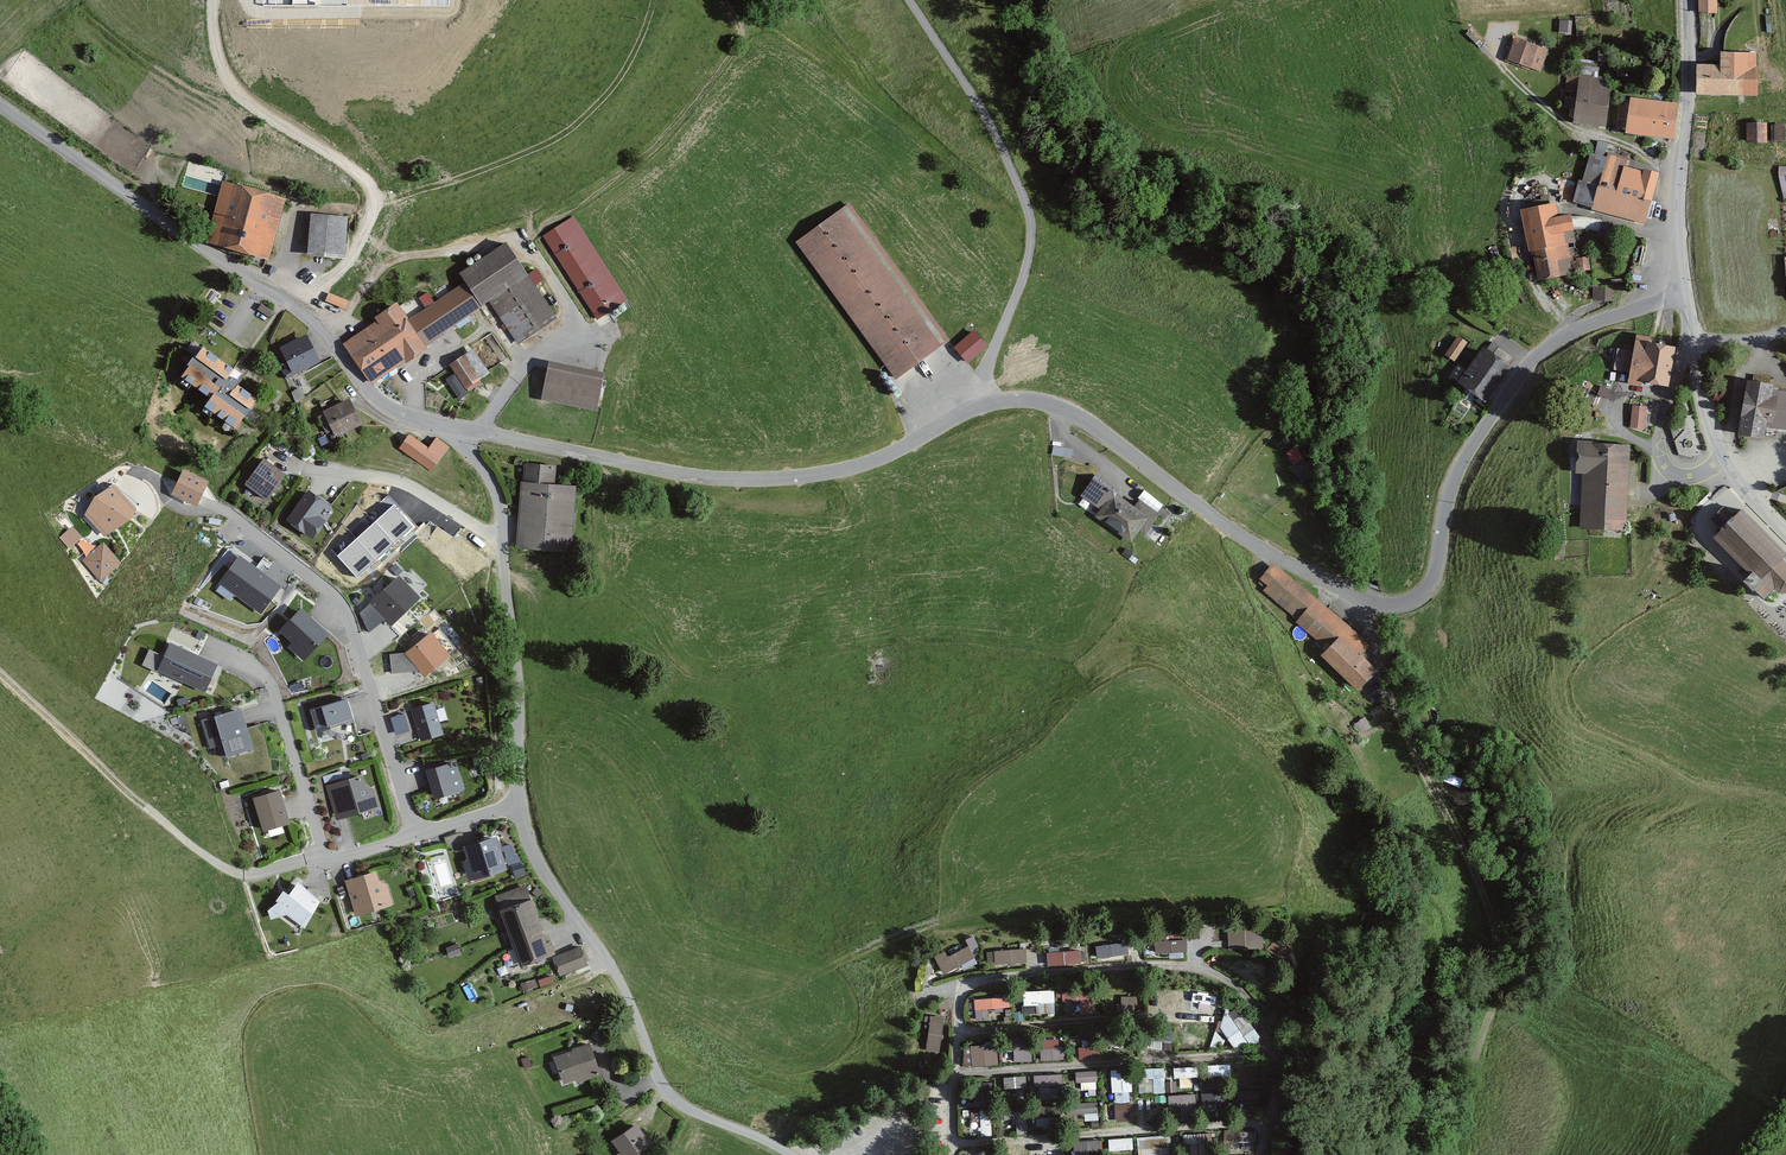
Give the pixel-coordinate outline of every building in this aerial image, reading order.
[(1698,15),(1716,15),(1715,0),(1697,0),(1698,15)] [(1531,70),(1538,47),(1514,39),(1507,63),(1531,70)] [(1720,68),(1696,67),(1696,97),(1756,98),(1757,55),(1721,54),(1720,68)] [(1605,128),(1609,89),(1600,88),(1600,81),(1592,80),(1592,77),(1579,75),(1574,125),(1605,128)] [(1673,140),(1677,104),(1630,99),(1629,103),(1619,102),(1616,127),(1626,129),(1626,135),(1673,140)] [(1765,144),(1765,124),(1745,124),(1745,144),(1765,144)] [(1782,126),(1773,126),(1773,142),(1782,142),(1782,126)] [(1628,169),(1630,159),(1607,153),(1606,158),(1591,154),(1583,182),(1579,181),(1572,203),(1592,209),(1592,212),(1644,226),(1658,174),(1645,170),(1644,173),(1628,169)] [(268,260),(285,199),(222,182),(205,243),(268,260)] [(796,241),(897,381),(950,343),(848,203),(796,241)] [(1558,218),(1556,205),(1520,211),(1528,254),(1533,253),(1538,281),(1559,278),(1556,261),(1568,259),(1566,245),(1576,243),(1571,216),(1558,218)] [(343,259),(346,218),(310,215),(306,256),(343,259)] [(625,300),(572,218),(541,238),(594,320),(625,300)] [(556,319),(505,244),(458,275),(464,283),(407,322),(395,304),(372,320),(375,324),(343,346),(371,386),(404,364),(406,366),(426,351),(424,348),(488,304),(517,346),(556,319)] [(1613,289),(1592,288),(1591,301),(1612,302),(1613,289)] [(429,291),(419,296),(424,306),(434,301),(429,291)] [(348,301),(329,294),(326,301),(345,308),(348,301)] [(974,329),(954,347),(968,363),(988,346),(974,329)] [(318,362),(306,336),(278,350),(291,375),(318,362)] [(1667,388),(1674,348),(1651,344),(1652,339),(1636,336),(1633,352),(1618,349),(1614,372),(1630,375),(1628,386),(1641,388),(1642,384),(1667,388)] [(1453,362),(1466,344),(1457,338),(1445,356),(1453,362)] [(233,370),(200,348),(178,379),(209,400),(203,408),(235,430),(256,400),(226,379),(233,370)] [(1485,403),(1510,367),(1483,349),(1458,384),(1485,403)] [(487,375),(472,351),(448,366),(463,390),(487,375)] [(603,376),(549,363),(541,400),(594,412),(603,376)] [(1748,382),(1740,435),(1766,439),(1768,428),(1785,431),(1785,392),(1773,390),(1773,386),(1748,382)] [(360,425),(348,400),(321,414),(334,438),(360,425)] [(1644,409),(1633,408),(1631,429),(1642,430),(1644,409)] [(448,449),(435,439),(427,449),(408,435),(397,449),(429,473),(448,449)] [(1626,530),(1630,445),(1578,443),(1576,475),(1582,476),(1580,528),(1626,530)] [(1293,464),(1304,459),(1298,447),(1287,452),(1293,464)] [(285,475),(262,459),(243,485),(267,502),(285,475)] [(553,487),(554,467),(524,464),(523,483),(521,482),(515,549),(570,554),(575,488),(553,487)] [(207,482),(184,471),(173,494),(196,505),(207,482)] [(1159,515),(1138,501),(1134,507),(1093,479),(1080,498),(1098,510),(1093,518),(1130,543),(1137,532),(1144,537),(1159,515)] [(96,498),(87,514),(105,534),(127,519),(134,510),(114,487),(96,498)] [(325,505),(308,493),(288,520),(312,537),(323,521),(317,516),(325,505)] [(413,528),(394,507),(338,557),(357,578),(413,528)] [(1781,561),(1785,556),(1785,555),(1742,509),(1734,517),(1725,508),(1712,520),(1720,529),(1712,537),(1751,576),(1745,582),(1763,600),(1775,589),(1780,595),(1785,594),(1785,566),(1781,561)] [(70,548),(84,536),(73,524),(60,536),(70,548)] [(438,526),(430,537),(445,548),(453,536),(438,526)] [(103,544),(84,560),(100,579),(119,563),(103,544)] [(240,558),(222,583),(261,612),(280,587),(240,558)] [(1368,649),(1365,642),(1274,563),(1260,579),(1266,584),(1262,590),(1298,621),(1295,624),(1327,651),(1320,659),(1358,692),(1377,670),(1361,656),(1368,649)] [(399,577),(362,612),(370,630),(385,616),(391,623),(418,598),(399,577)] [(307,585),(302,593),(316,601),(321,592),(307,585)] [(327,635),(299,609),(278,632),(291,643),(288,647),(304,661),(327,635)] [(439,629),(408,653),(392,655),(393,672),(422,670),(425,674),(456,649),(439,629)] [(216,665),(170,643),(157,671),(203,693),(216,665)] [(347,700),(311,710),(317,729),(353,718),(347,700)] [(441,736),(432,704),(409,711),(419,742),(441,736)] [(209,750),(216,747),(221,760),(253,750),(239,709),(200,722),(209,750)] [(405,714),(392,718),(396,734),(410,730),(405,714)] [(455,764),(428,772),(435,797),(462,790),(455,764)] [(372,790),(364,785),(361,776),(324,787),(335,822),(378,810),(372,790)] [(287,825),(277,792),(253,800),(262,832),(287,825)] [(495,838),(463,849),(467,861),(461,863),(467,883),(505,870),(495,838)] [(392,906),(386,887),(379,884),(375,872),(344,882),(354,917),(392,906)] [(284,892),(277,901),(279,903),(269,911),(272,918),(288,913),(305,926),(318,902),(299,884),(289,897),(284,892)] [(494,897),(519,967),(555,954),(550,942),(546,944),(526,886),(494,897)] [(1263,930),(1227,931),(1228,950),(1264,948),(1263,930)] [(945,951),(934,957),(943,975),(974,958),(971,951),(979,947),(973,936),(965,940),(968,946),(948,957),(945,951)] [(1187,940),(1155,942),(1156,955),(1187,952),(1187,940)] [(1127,942),(1095,946),(1097,958),(1128,954),(1127,942)] [(458,955),(455,946),(445,949),(448,958),(458,955)] [(579,947),(551,959),(559,977),(587,965),(579,947)] [(1026,949),(994,952),(995,965),(1027,963),(1026,949)] [(1080,951),(1047,953),(1048,967),(1081,964),(1080,951)] [(536,986),(534,980),(520,985),(522,991),(536,986)] [(1090,990),(1062,992),(1063,1002),(1080,1001),(1081,1015),(1092,1015),(1090,990)] [(1053,991),(1023,992),(1024,1005),(1022,1006),(1022,1014),(1054,1013),(1053,991)] [(1135,996),(1121,997),(1122,1005),(1116,1005),(1117,1013),(1135,1012),(1135,996)] [(1008,997),(974,1000),(976,1022),(989,1020),(988,1010),(1009,1008),(1008,997)] [(1230,1014),(1226,1008),(1220,1028),(1237,1051),(1249,1042),(1251,1046),(1261,1039),(1238,1008),(1230,1014)] [(989,1013),(990,1023),(1005,1023),(1005,1013),(989,1013)] [(945,1019),(931,1016),(925,1051),(939,1053),(945,1019)] [(1188,1034),(1189,1045),(1214,1045),(1213,1033),(1188,1034)] [(1032,1039),(1013,1039),(1014,1062),(1032,1062),(1032,1039)] [(1058,1040),(1040,1041),(1041,1061),(1065,1060),(1064,1047),(1058,1047),(1058,1040)] [(600,1076),(588,1044),(570,1050),(571,1052),(553,1058),(562,1085),(576,1080),(578,1084),(600,1076)] [(997,1044),(970,1047),(973,1068),(999,1065),(997,1044)] [(1101,1046),(1078,1048),(1079,1060),(1102,1059),(1101,1046)] [(1230,1065),(1208,1066),(1208,1077),(1231,1075),(1230,1065)] [(1197,1067),(1174,1068),(1174,1079),(1179,1079),(1180,1088),(1192,1088),(1192,1078),(1198,1077),(1197,1067)] [(1131,1069),(1110,1071),(1112,1093),(1115,1093),(1117,1122),(1132,1121),(1130,1092),(1133,1092),(1131,1069)] [(1164,1069),(1138,1069),(1139,1094),(1164,1093),(1164,1069)] [(1097,1071),(1076,1073),(1077,1083),(1081,1083),(1081,1090),(1088,1090),(1089,1096),(1097,1096),(1096,1082),(1098,1082),(1097,1071)] [(1063,1074),(1034,1076),(1034,1087),(1063,1085),(1063,1074)] [(1026,1076),(1003,1078),(1004,1090),(1027,1088),(1026,1076)] [(1176,1082),(1165,1082),(1166,1093),(1177,1092),(1176,1082)] [(1047,1102),(1063,1101),(1062,1094),(1047,1094),(1047,1102)] [(1196,1094),(1168,1096),(1169,1108),(1180,1107),(1182,1121),(1198,1120),(1196,1094)] [(1097,1102),(1067,1104),(1067,1115),(1084,1114),(1085,1122),(1092,1121),(1092,1127),(1099,1127),(1097,1102)] [(1222,1103),(1206,1103),(1206,1115),(1222,1114),(1222,1103)] [(1037,1114),(1039,1131),(1063,1128),(1061,1111),(1037,1114)] [(1017,1116),(1018,1137),(1028,1137),(1026,1115),(1017,1116)] [(635,1123),(610,1141),(620,1154),(637,1154),(651,1145),(635,1123)] [(1251,1132),(1224,1130),(1224,1148),(1240,1148),(1240,1141),(1251,1142),(1251,1132)] [(1183,1135),(1183,1144),(1190,1144),(1191,1154),(1213,1154),(1212,1133),(1183,1135)] [(1137,1138),(1139,1154),(1173,1154),(1171,1135),(1137,1138)] [(1132,1138),(1108,1140),(1109,1152),(1133,1150),(1132,1138)] [(1073,1143),(1074,1154),(1101,1154),(1100,1141),(1073,1143)]
